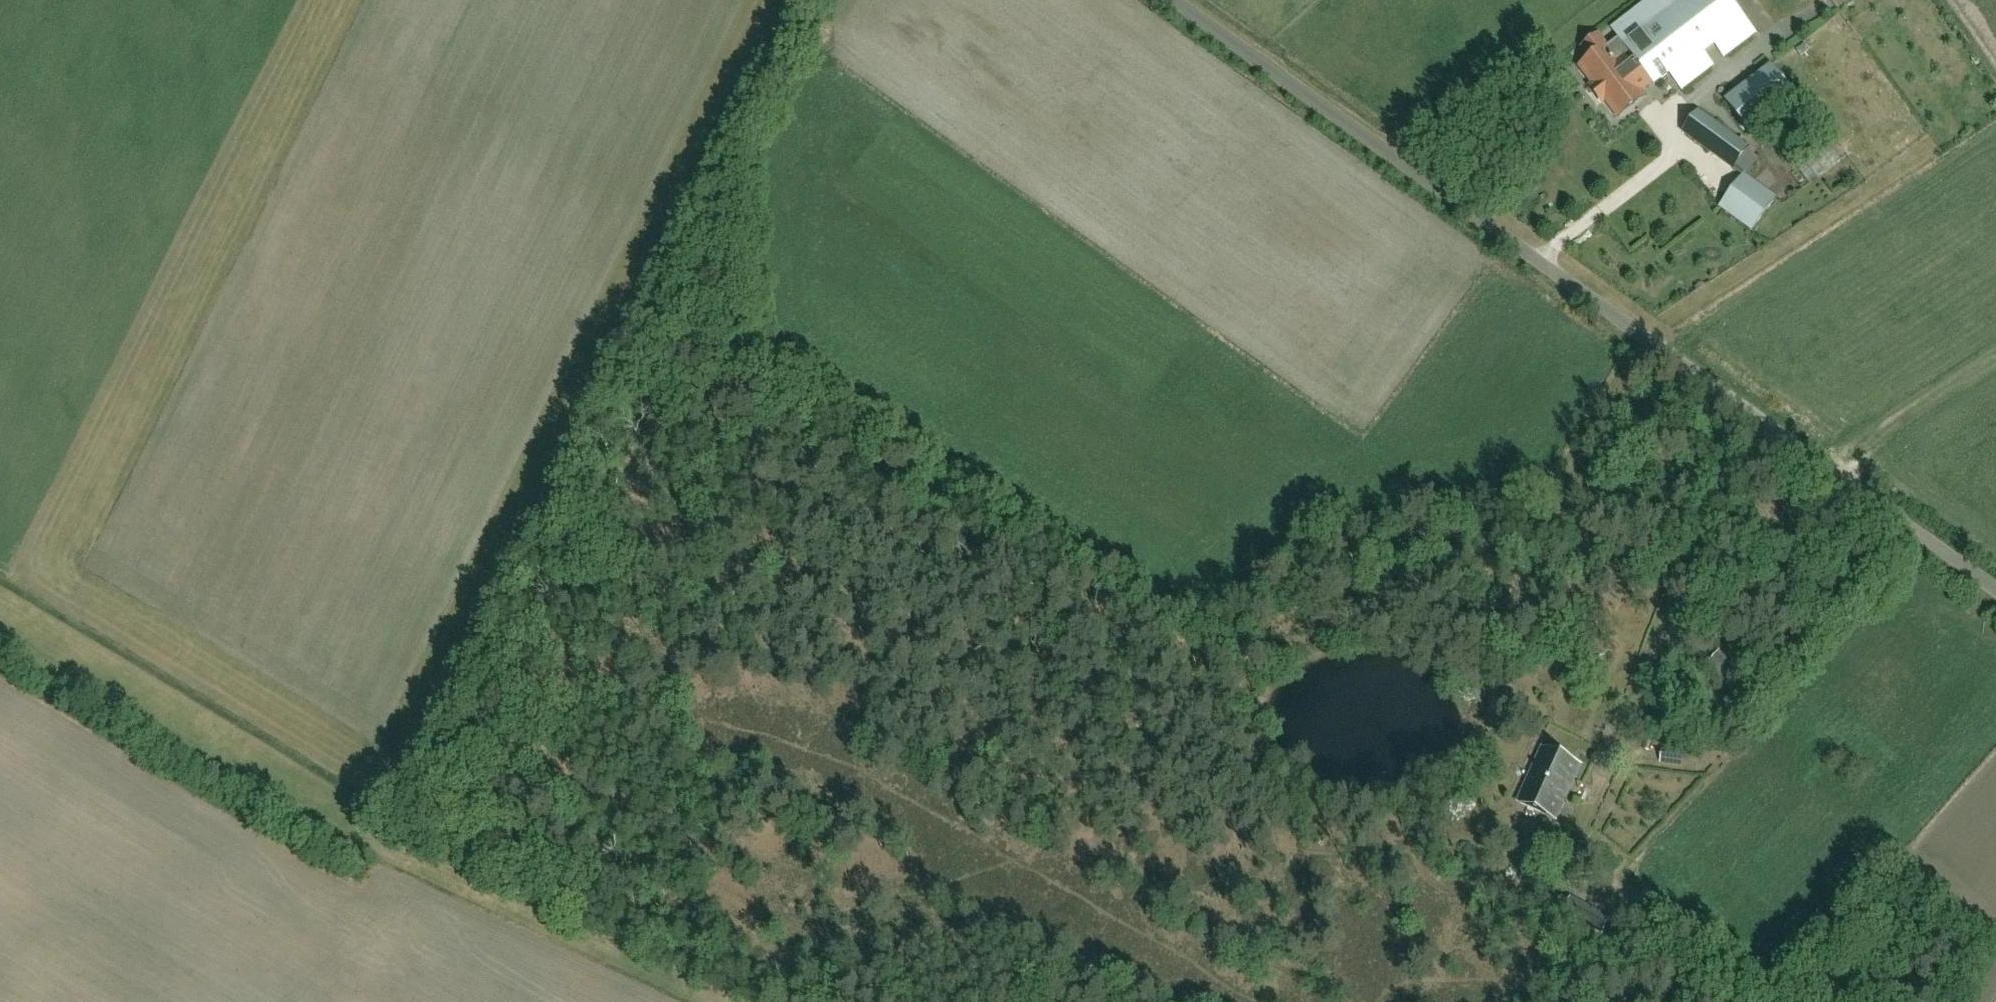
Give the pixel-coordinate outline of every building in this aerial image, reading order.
[(1619,37),(1652,81),(1653,80),(1656,84),(1670,73),(1683,89),(1712,66),(1701,52),(1713,42),(1724,57),(1754,34),(1728,0),(1659,0),(1616,33),(1619,37)] [(1591,58),(1584,64),(1581,67),(1594,85),(1590,88),(1601,102),(1605,99),(1617,114),(1619,117),(1644,97),(1639,91),(1652,81),(1619,37),(1606,47),(1591,58)] [(1727,93),(1749,130),(1801,100),(1779,62),(1727,93)] [(1748,148),(1699,112),(1684,133),(1733,169),(1748,148)] [(1810,183),(1841,159),(1827,140),(1795,163),(1810,183)] [(1776,199),(1743,175),(1720,206),(1753,230),(1776,199)] [(1662,747),(1661,758),(1679,760),(1680,750),(1662,747)] [(1542,749),(1519,801),(1555,818),(1579,766),(1542,749)] [(1570,896),(1561,914),(1602,935),(1611,918),(1570,896)]
